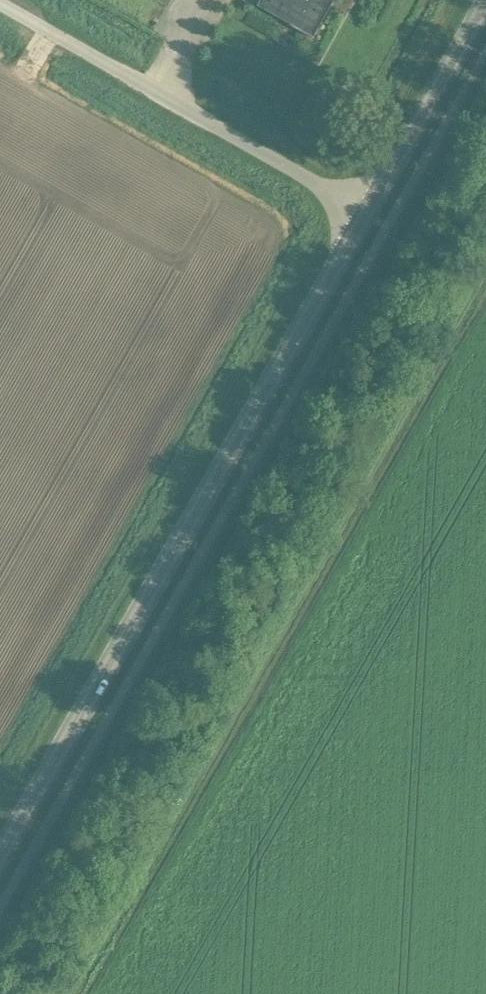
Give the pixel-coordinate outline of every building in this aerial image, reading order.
[(257,5),(313,37),(334,0),(260,0),(257,5)]
